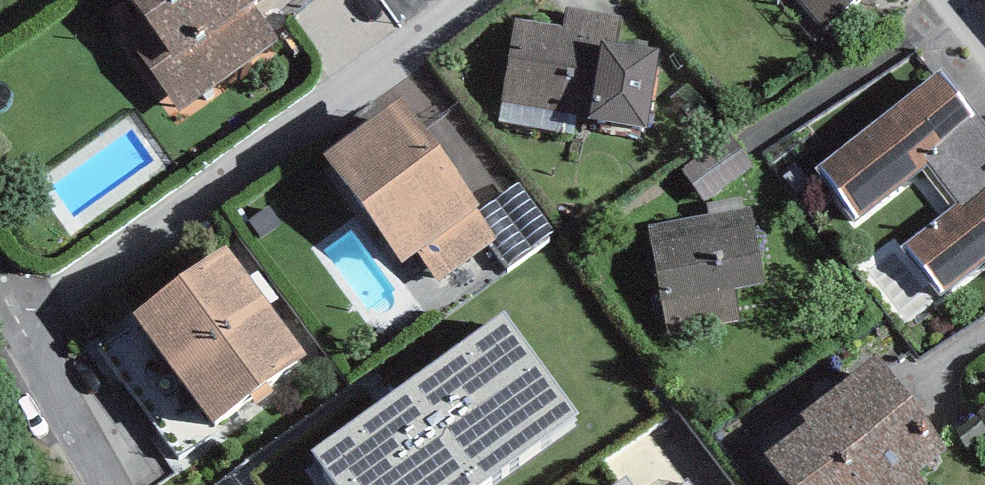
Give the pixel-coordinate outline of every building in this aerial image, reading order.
[(146,19),(122,36),(178,111),(266,46),(246,19),(272,0),(132,0),(146,19)] [(822,32),(858,0),(794,0),(822,32)] [(565,33),(515,25),(501,107),(590,122),(589,127),(648,137),(661,58),(606,48),(611,19),(568,11),(565,33)] [(943,75),(815,173),(856,225),(927,170),(956,208),(900,251),(940,303),(984,268),(984,130),(943,75)] [(410,112),(327,166),(411,292),(494,238),(410,112)] [(514,266),(555,241),(528,197),(486,222),(514,266)] [(749,214),(646,234),(665,336),(740,322),(735,294),(764,288),(749,214)] [(310,360),(227,253),(132,326),(215,433),(310,360)] [(503,316),(310,455),(332,484),(485,484),(577,419),(503,316)] [(878,357),(797,419),(804,428),(761,461),(780,484),(921,484),(917,480),(952,453),(878,357)] [(635,456),(596,484),(657,484),(635,456)]
